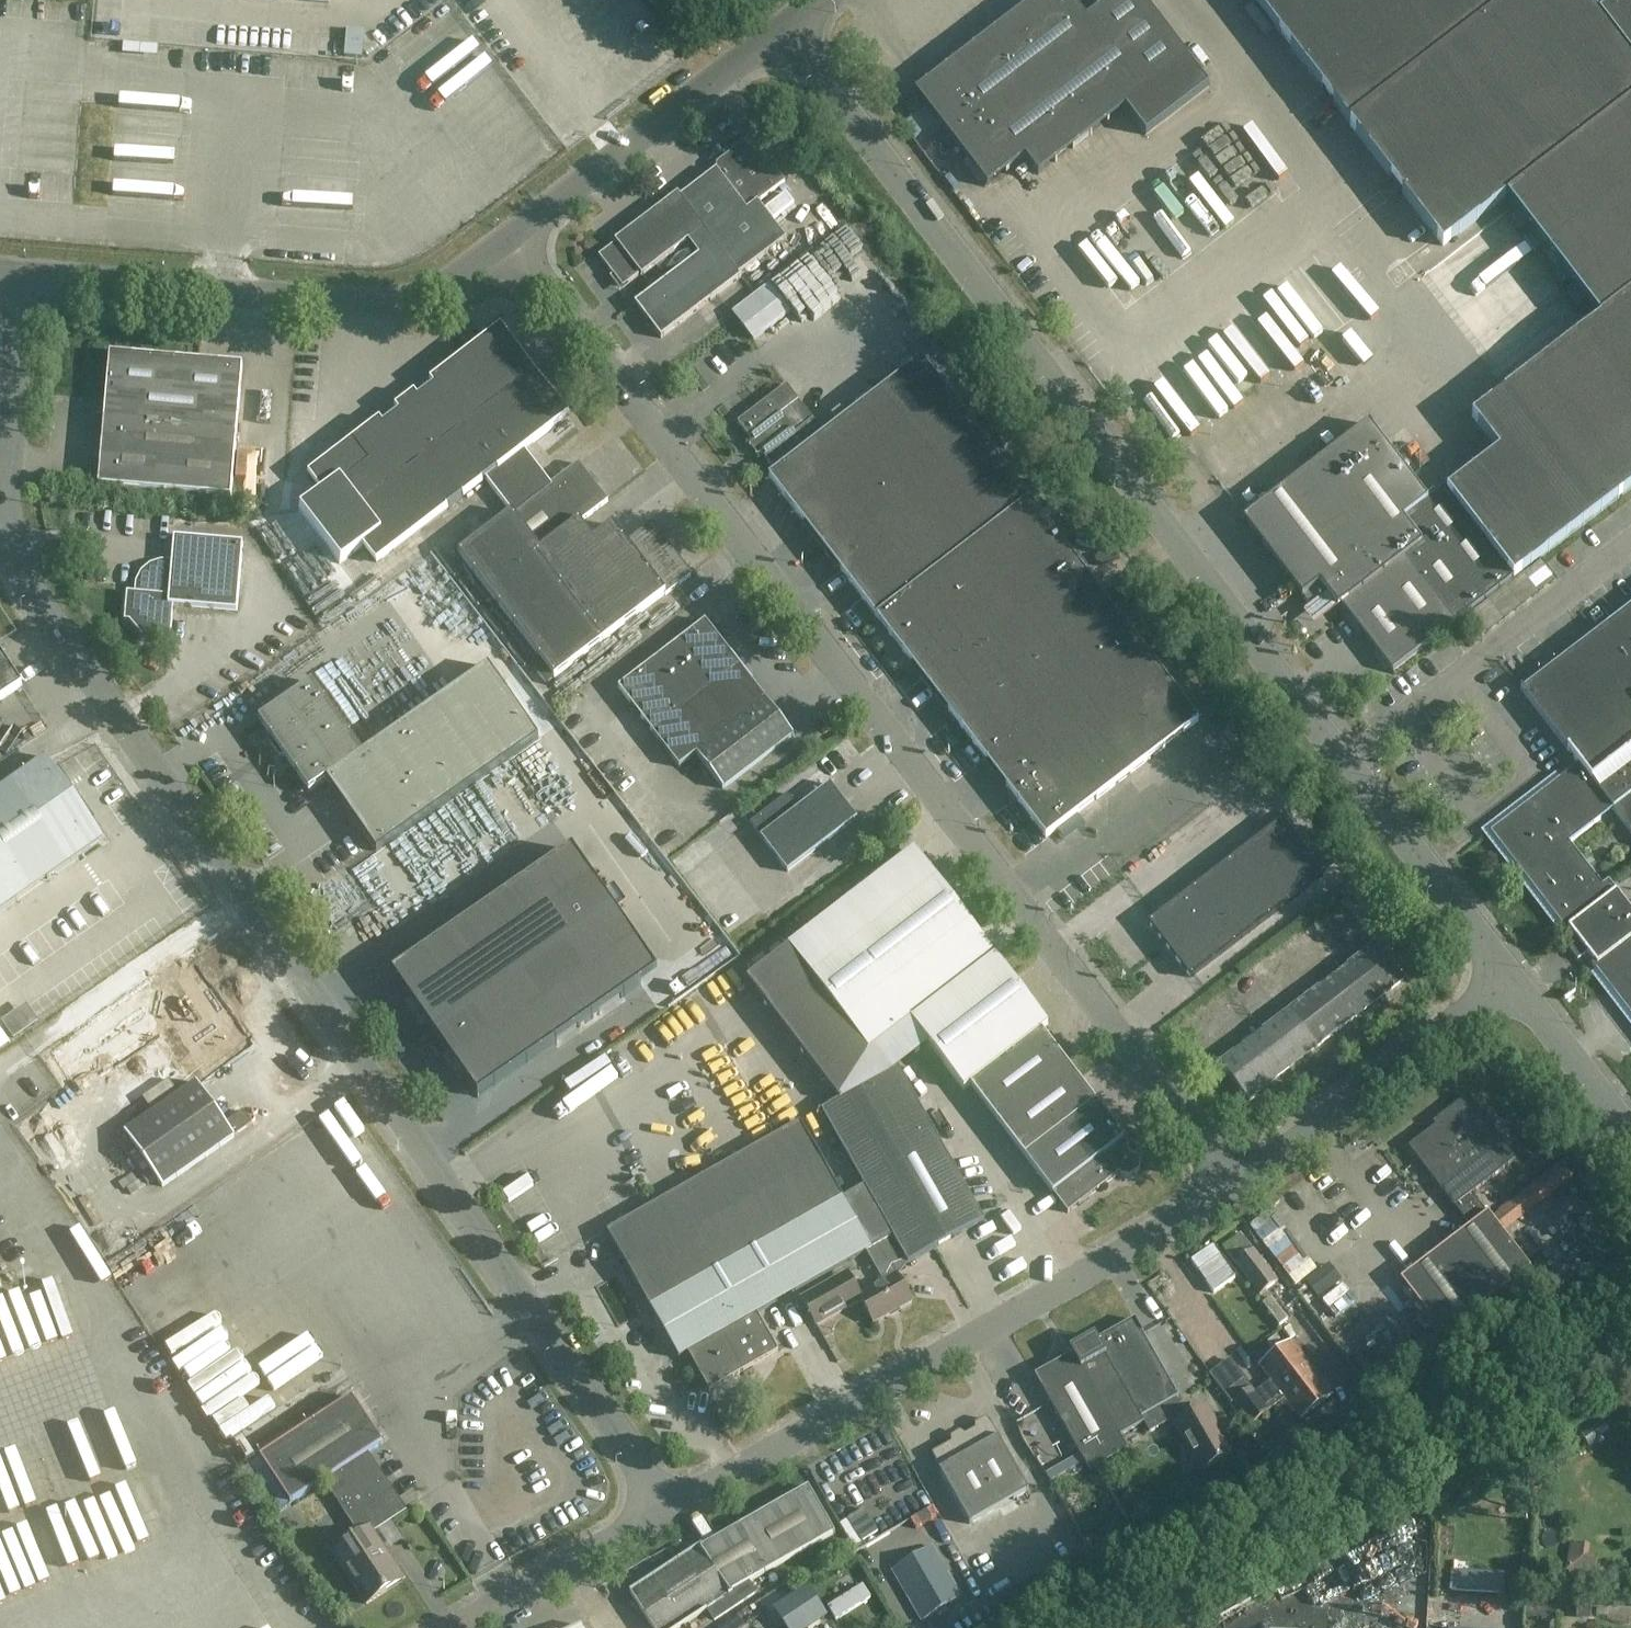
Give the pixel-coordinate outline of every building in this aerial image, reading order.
[(1038,176),(1125,109),(1146,136),(1209,87),(1142,0),(1037,0),(1016,16),(916,93),(988,187),(1025,159),(1038,176)] [(1448,491),(1444,487),(1427,500),(1369,425),(1244,521),(1313,611),(1327,600),(1332,608),(1339,602),(1392,672),(1630,489),(1630,0),(1620,0),(1598,17),(1586,0),(1254,0),(1443,246),(1506,198),(1600,319),(1472,417),(1499,452),(1448,491)] [(106,4),(106,40),(127,40),(127,5),(106,4)] [(915,99),(906,105),(912,114),(921,107),(915,99)] [(599,256),(623,288),(640,275),(641,276),(704,229),(715,242),(634,303),(661,338),(741,278),(740,275),(787,240),(759,203),(786,182),(754,141),(747,141),(717,164),(716,170),(681,196),(678,193),(615,241),(616,243),(599,256)] [(1197,177),(1188,185),(1208,210),(1218,202),(1197,177)] [(1129,223),(1120,230),(1166,288),(1175,282),(1129,223)] [(1089,258),(1081,265),(1119,308),(1126,302),(1089,258)] [(769,285),(732,313),(753,341),(790,313),(769,285)] [(1252,331),(1240,340),(1279,391),(1290,382),(1287,377),(1302,366),(1304,368),(1316,359),(1280,312),(1253,333),(1252,331)] [(308,475),(321,493),(298,511),(339,565),(363,547),(376,564),(569,416),(524,357),(501,327),(438,376),(308,475)] [(105,398),(97,487),(231,499),(243,366),(200,362),(109,354),(105,398)] [(1348,355),(1305,381),(1319,405),(1362,378),(1348,355)] [(1366,385),(1377,380),(1368,356),(1356,360),(1366,385)] [(1046,838),(1150,759),(1168,783),(1202,758),(1183,733),(1199,721),(1016,482),(964,414),(922,360),(851,414),(825,435),(787,386),(737,424),(750,439),(752,438),(755,441),(749,446),(758,457),(763,453),(766,457),(764,459),(775,473),(768,478),(1016,799),(1046,838)] [(1185,432),(1193,427),(1185,415),(1165,382),(1157,387),(1185,432)] [(1416,444),(1403,455),(1416,471),(1429,460),(1416,444)] [(512,513),(458,554),(540,660),(532,666),(547,685),(665,595),(665,596),(676,588),(692,575),(652,524),(627,544),(613,525),(594,540),(580,523),(608,502),(606,499),(579,464),(551,485),(552,487),(514,516),(512,513)] [(243,544),(174,537),(171,569),(163,569),(154,571),(147,577),(143,585),(142,594),(127,593),(124,622),(129,622),(141,636),(140,641),(170,644),(172,628),(174,606),(226,611),(237,612),(243,544)] [(1595,963),(1591,966),(1630,1017),(1630,910),(1609,881),(1603,886),(1571,843),(1602,820),(1596,813),(1608,804),(1630,834),(1630,608),(1523,691),(1522,688),(1520,689),(1584,772),(1572,781),(1567,774),(1490,833),(1567,934),(1571,931),(1578,941),(1568,948),(1578,961),(1588,954),(1595,963)] [(679,767),(696,754),(723,790),(794,736),(766,700),(740,667),(705,621),(618,688),(679,767)] [(22,686),(0,653),(0,701),(22,686)] [(497,678),(533,730),(555,714),(551,708),(519,663),(497,678)] [(326,780),(376,852),(539,739),(488,666),(363,754),(313,682),(259,720),(309,792),(326,780)] [(1375,678),(1366,685),(1370,690),(1379,683),(1375,678)] [(103,840),(52,766),(46,758),(0,790),(0,913),(103,840)] [(788,793),(750,823),(788,872),(857,819),(830,784),(799,807),(788,793)] [(1322,877),(1282,824),(1145,928),(1146,929),(1151,926),(1191,978),(1322,877)] [(707,843),(679,870),(691,882),(719,855),(707,843)] [(657,973),(572,851),(393,975),(478,1098),(657,973)] [(789,947),(747,979),(827,1084),(869,1052),(911,1020),(930,1045),(964,1090),(970,1085),(1068,1213),(1119,1175),(1121,1178),(1129,1179),(1141,1170),(1142,1162),(1137,1156),(1137,1157),(1133,1156),(1128,1150),(1128,1146),(1129,1146),(1042,1031),(1049,1026),(916,851),(789,947)] [(392,881),(371,889),(387,927),(407,919),(392,881)] [(1352,965),(1379,1000),(1404,981),(1377,946),(1352,965)] [(1379,1000),(1352,965),(1290,1012),(1317,1047),(1379,1000)] [(1317,1047),(1290,1012),(1220,1066),(1247,1101),(1317,1047)] [(898,1067),(839,1100),(821,1111),(863,1186),(843,1197),(800,1122),(607,1231),(679,1359),(688,1354),(709,1391),(779,1351),(758,1314),(867,1253),(884,1283),(858,1297),(860,1301),(873,1324),(912,1302),(894,1270),(906,1263),(907,1264),(985,1221),(899,1068),(898,1067)] [(226,1124),(197,1083),(125,1133),(162,1187),(252,1124),(243,1112),(226,1124)] [(1471,1227),(1401,1280),(1443,1336),(1531,1270),(1488,1214),(1487,1214),(1472,1194),(1516,1160),(1501,1140),(1498,1143),(1479,1118),(1482,1116),(1468,1097),(1444,1114),(1447,1118),(1408,1147),(1454,1208),(1456,1207),(1471,1227)] [(1263,1201),(1268,1207),(1270,1210),(1279,1203),(1272,1194),(1263,1201)] [(1255,1248),(1253,1250),(1241,1233),(1222,1246),(1234,1263),(1260,1296),(1280,1281),(1255,1248)] [(860,1301),(858,1297),(845,1275),(801,1300),(816,1327),(860,1301)] [(1178,1398),(1135,1321),(1036,1377),(1089,1472),(1128,1451),(1120,1437),(1143,1424),(1149,1434),(1171,1421),(1200,1473),(1233,1455),(1206,1407),(1185,1418),(1175,1400),(1178,1398)] [(1333,1395),(1292,1342),(1260,1366),(1301,1420),(1333,1395)] [(1253,1428),(1271,1412),(1251,1388),(1233,1404),(1253,1428)] [(290,1504),(324,1482),(345,1514),(328,1526),(342,1548),(332,1554),(366,1605),(403,1581),(370,1531),(401,1511),(365,1455),(382,1444),(352,1398),(260,1458),(290,1504)] [(940,1473),(941,1472),(970,1524),(1029,1491),(1000,1439),(1001,1439),(992,1422),(985,1419),(976,1424),(976,1430),(932,1454),(941,1470),(939,1471),(940,1473)] [(703,1548),(702,1546),(630,1593),(653,1627),(681,1627),(733,1594),(732,1593),(835,1534),(809,1488),(703,1548)] [(1612,1534),(1594,1533),(1594,1547),(1612,1547),(1612,1534)] [(932,1547),(892,1570),(922,1621),(962,1598),(932,1547)] [(845,1618),(876,1605),(868,1587),(837,1600),(845,1618)] [(1450,1627),(1498,1627),(1500,1595),(1449,1592),(1447,1627),(1450,1627)] [(783,1607),(797,1627),(808,1627),(823,1619),(806,1593),(783,1607)] [(683,1627),(707,1627),(712,1625),(704,1614),(683,1627)]
